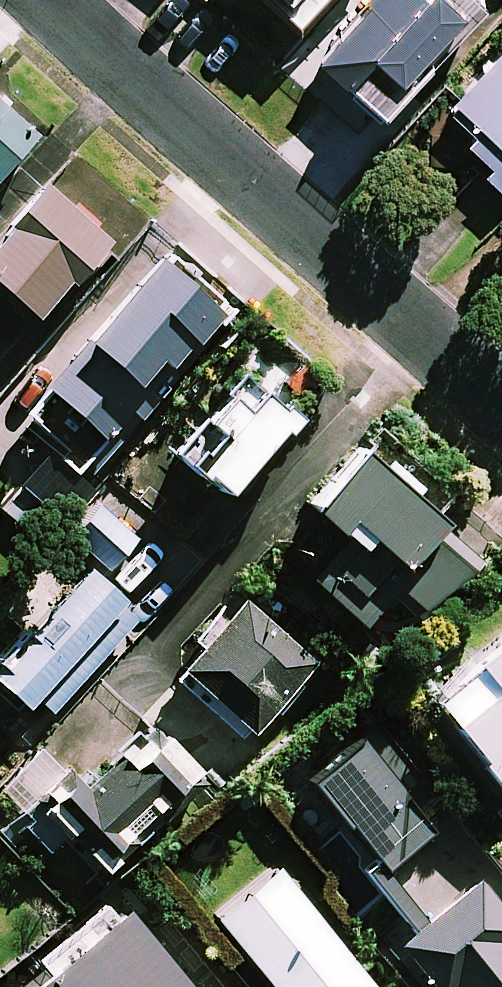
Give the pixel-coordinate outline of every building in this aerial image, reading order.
[(305,15),(319,0),(289,0),(305,15)] [(458,0),(368,0),(330,45),(392,98),(469,9),(458,0)] [(491,157),(483,166),(501,183),(501,45),(448,106),(479,134),(473,141),(491,157)] [(3,187),(45,141),(0,100),(0,184),(3,187)] [(52,183),(13,225),(20,232),(0,253),(0,284),(40,321),(76,283),(82,289),(122,246),(52,183)] [(164,266),(50,390),(108,442),(222,319),(164,266)] [(186,452),(232,494),(288,433),(291,436),(306,421),(291,407),(287,412),(252,380),(186,452)] [(450,525),(368,450),(317,505),(346,532),(355,523),(375,541),(342,576),(367,598),(399,563),(408,571),(450,525)] [(80,540),(115,572),(164,519),(129,487),(80,540)] [(93,569),(0,670),(0,682),(32,712),(43,700),(59,715),(147,619),(93,569)] [(188,671),(257,735),(322,665),(252,601),(188,671)] [(478,663),(501,692),(501,644),(478,663)] [(454,734),(501,793),(501,695),(454,734)] [(112,873),(211,783),(160,729),(94,790),(76,770),(24,818),(58,854),(78,836),(112,873)] [(381,738),(315,795),(380,868),(369,877),(413,928),(431,912),(403,881),(450,840),(414,798),(425,788),(381,738)] [(284,986),(385,986),(291,873),(231,922),(284,986)] [(487,881),(406,947),(439,986),(501,986),(501,899),(487,881)] [(138,904),(36,986),(206,986),(138,904)]
